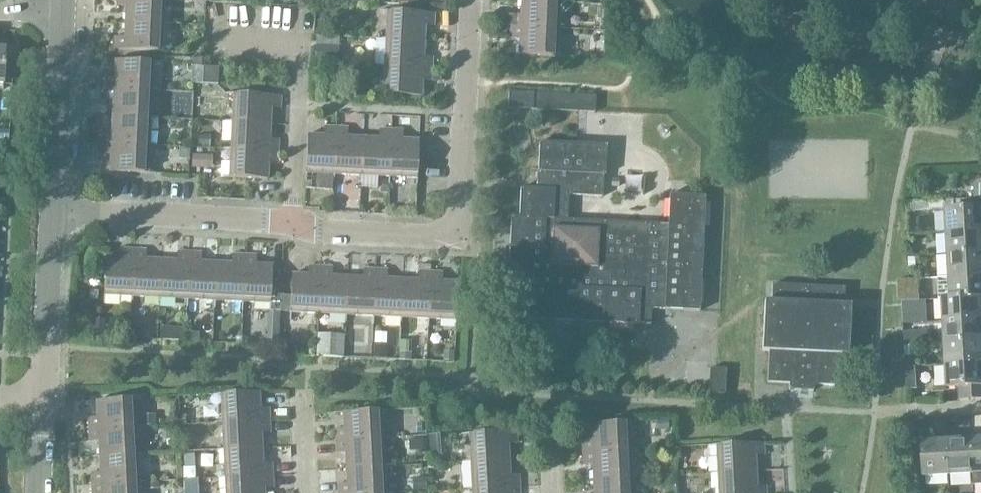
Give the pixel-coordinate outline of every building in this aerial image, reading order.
[(125,22),(163,23),(164,0),(118,0),(118,6),(126,6),(125,22)] [(558,1),(539,0),(520,0),(519,15),(504,14),(503,26),(509,26),(557,29),(558,1)] [(206,4),(208,17),(225,15),(223,1),(206,4)] [(575,14),(591,15),(591,3),(575,2),(575,14)] [(386,11),(385,39),(423,40),(424,25),(432,25),(433,13),(386,11)] [(115,49),(120,49),(162,51),(163,23),(125,22),(124,37),(116,37),(115,49)] [(557,29),(509,26),(509,38),(518,38),(517,55),(555,57),(557,29)] [(340,36),(316,36),(316,62),(320,62),(339,62),(340,36)] [(385,39),(384,67),(431,69),(431,56),(422,56),(423,40),(385,39)] [(106,74),(105,87),(152,89),(154,61),(115,59),(114,75),(106,74)] [(177,78),(179,66),(165,64),(163,76),(177,78)] [(201,82),(216,83),(217,66),(202,66),(201,82)] [(384,67),(382,95),(420,97),(421,80),(439,81),(440,74),(430,73),(431,69),(384,67)] [(113,99),(112,115),(151,116),(152,89),(105,87),(105,99),(113,99)] [(233,92),(232,120),(269,122),(270,107),(280,107),(280,95),(233,92)] [(507,108),(593,112),(594,96),(507,92),(507,107),(507,108)] [(102,130),(102,141),(149,144),(151,116),(112,115),(111,130),(102,130)] [(232,120),(231,148),(277,150),(278,138),(269,138),(269,122),(232,120)] [(305,171),(332,173),(335,126),(323,125),(323,134),(307,133),(305,171)] [(332,173),(360,174),(361,136),(346,135),(347,127),(335,126),(332,173)] [(360,174),(388,176),(389,129),(377,128),(377,137),(361,136),(360,174)] [(389,129),(388,176),(416,177),(418,139),(401,138),(401,130),(389,129)] [(149,144),(102,141),(101,153),(110,154),(109,170),(148,172),(149,144)] [(507,275),(519,276),(517,319),(649,325),(650,309),(699,311),(704,196),(668,194),(667,224),(566,219),(567,195),(601,197),(602,175),(604,175),(605,145),(538,142),(537,170),(536,189),(519,188),(518,217),(510,216),(507,275)] [(277,150),(231,148),(229,176),(267,177),(268,162),(277,162),(277,150)] [(948,233),(980,231),(980,208),(946,210),(948,233)] [(949,255),(980,253),(980,231),(948,233),(949,255)] [(131,296),(133,250),(122,249),(121,258),(105,257),(103,295),(131,296)] [(131,296),(159,298),(160,260),(145,259),(145,250),(133,250),(131,296)] [(159,298),(186,299),(189,252),(176,252),(176,260),(160,260),(159,298)] [(186,299),(214,300),(216,262),(201,261),(201,253),(189,252),(186,299)] [(951,277),(980,275),(980,253),(949,255),(951,277)] [(214,300),(242,302),(244,254),(231,254),(231,263),(216,262),(214,300)] [(244,254),(242,302),(269,303),(271,265),(255,264),(256,255),(244,254)] [(289,312),(317,314),(320,267),(308,266),(308,275),(291,274),(289,312)] [(317,314),(345,315),(347,277),(331,276),(332,267),(320,267),(317,314)] [(345,315),(372,316),(374,270),(362,269),(362,278),(347,277),(345,315)] [(372,316),(400,318),(402,280),(386,279),(387,270),(374,270),(372,316)] [(400,318),(428,319),(430,272),(418,272),(417,280),(402,280),(400,318)] [(430,272),(428,319),(456,320),(458,282),(441,281),(442,273),(430,272)] [(952,298),(952,300),(980,298),(980,275),(951,277),(952,298)] [(768,351),(766,382),(787,383),(787,389),(813,390),(813,383),(838,385),(840,354),(847,354),(849,305),(842,305),(843,287),(771,284),(770,301),(763,301),(761,351),(768,351)] [(911,284),(898,285),(899,302),(905,301),(911,301),(911,284)] [(281,286),(270,285),(269,303),(269,311),(281,311),(281,296),(281,286)] [(943,322),(980,319),(980,298),(952,300),(952,298),(941,298),(943,322)] [(916,301),(905,302),(906,323),(917,323),(916,301)] [(944,343),(980,341),(980,319),(943,322),(944,343)] [(373,350),(387,351),(388,332),(374,331),(373,350)] [(344,343),(317,341),(317,356),(343,357),(344,343)] [(946,365),(980,363),(980,341),(944,343),(946,365)] [(959,387),(960,399),(980,398),(980,363),(946,365),(947,388),(959,387)] [(906,366),(908,389),(918,388),(916,365),(906,366)] [(708,387),(707,393),(724,394),(725,369),(719,368),(716,368),(709,368),(708,386),(708,387)] [(221,394),(222,422),(268,420),(268,408),(258,408),(257,392),(221,394)] [(88,417),(88,429),(135,426),(133,399),(96,401),(97,417),(88,417)] [(334,441),(381,438),(380,410),(342,413),(343,428),(334,428),(334,441)] [(222,422),(224,449),(260,448),(259,432),(269,432),(268,420),(222,422)] [(582,440),(583,452),(629,450),(627,423),(590,425),(591,440),(582,440)] [(98,441),(99,457),(136,454),(135,426),(88,429),(89,442),(98,441)] [(468,434),(469,461),(508,460),(507,444),(516,443),(515,431),(468,434)] [(972,435),(948,436),(948,441),(950,476),(974,475),(972,442),(972,435)] [(345,468),(383,466),(381,438),(334,441),(335,453),(344,453),(345,468)] [(926,442),(923,442),(925,477),(950,476),(948,441),(946,441),(946,439),(937,439),(937,443),(926,444),(926,442)] [(972,442),(974,475),(975,485),(980,485),(980,441),(972,442)] [(716,445),(717,473),(754,470),(754,454),(763,454),(763,442),(716,445)] [(224,449),(225,477),(271,474),(270,463),(261,463),(260,448),(224,449)] [(592,463),(593,479),(631,478),(629,450),(583,452),(584,464),(592,463)] [(90,473),(91,485),(138,482),(136,454),(99,457),(100,472),(90,473)] [(469,461),(471,489),(518,487),(518,475),(509,475),(508,460),(469,461)] [(383,466),(345,468),(346,484),(337,484),(337,492),(384,492),(383,466)] [(718,492),(765,492),(765,486),(755,486),(754,470),(717,473),(718,492)] [(226,492),(263,492),(263,487),(272,486),(271,474),(225,477),(226,492)] [(631,478),(593,479),(594,492),(631,492),(631,478)] [(138,482),(91,485),(92,492),(138,492),(138,482)]
